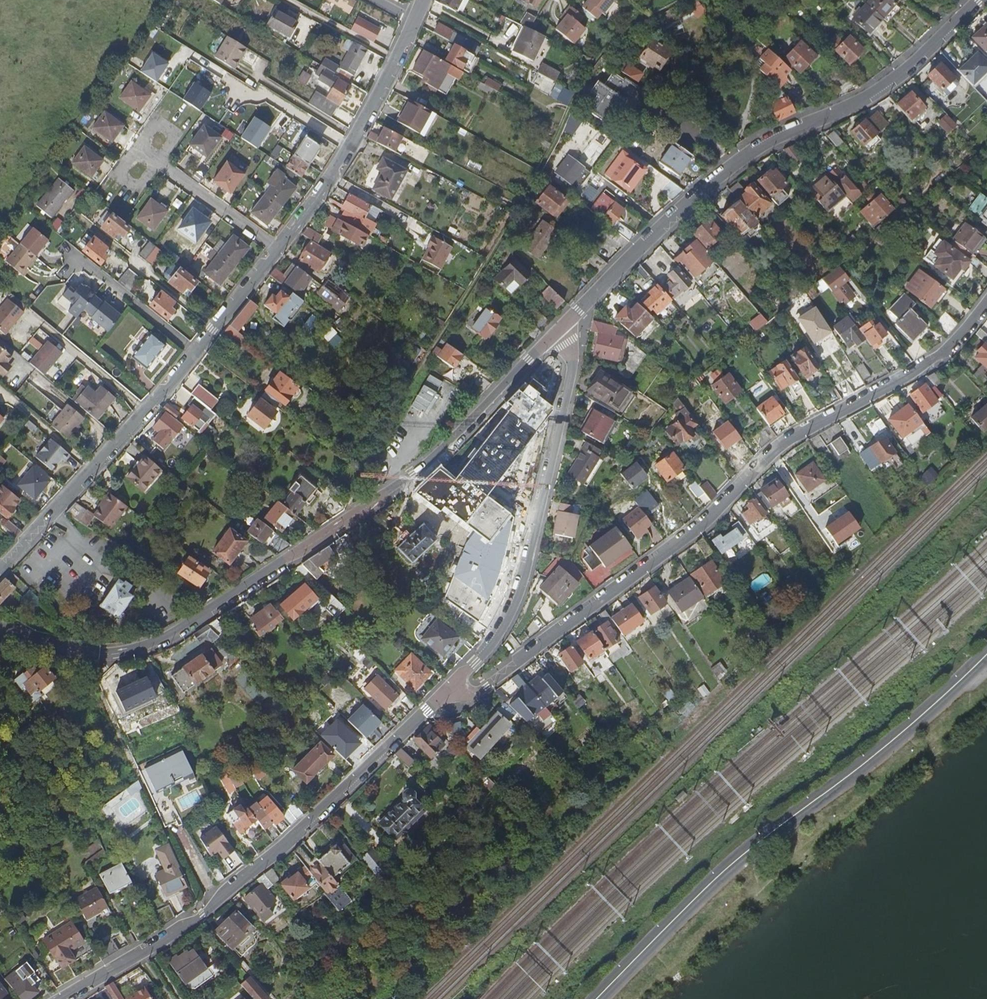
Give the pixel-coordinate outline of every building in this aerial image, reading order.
[(350,10),(356,0),(334,0),(344,6),(344,7),(350,10)] [(440,4),(454,12),(460,0),(442,0),(440,4)] [(536,8),(541,0),(523,0),(536,8)] [(581,6),(595,17),(599,11),(601,13),(611,0),(613,1),(614,0),(586,0),(581,6)] [(614,3),(613,1),(611,0),(601,13),(604,15),(614,3)] [(883,18),(895,4),(890,0),(869,0),(866,3),(883,18)] [(883,18),(866,3),(852,19),(870,34),(883,18)] [(558,16),(562,20),(567,14),(578,23),(583,16),(568,4),(558,16)] [(883,18),(887,22),(900,8),(895,4),(883,18)] [(290,37),(298,22),(276,10),(268,25),(290,37)] [(501,23),(505,15),(500,12),(497,18),(500,19),(499,22),(501,23)] [(525,25),(529,27),(535,17),(527,13),(521,23),(525,25)] [(351,27),(374,40),(381,27),(358,14),(351,27)] [(584,27),(578,23),(567,14),(562,20),(555,28),(571,42),(584,27)] [(432,32),(448,41),(450,36),(453,32),(453,31),(438,22),(432,32)] [(545,35),(529,27),(525,25),(512,49),(532,60),(545,35)] [(986,51),(986,27),(975,39),(986,51)] [(466,39),(453,32),(450,36),(451,37),(449,41),(461,48),(465,39),(466,39)] [(835,50),(843,42),(836,34),(829,42),(835,50)] [(865,49),(862,47),(853,38),(850,34),(843,42),(835,50),(849,65),(865,49)] [(248,49),(228,36),(215,57),(233,68),(241,55),(244,56),(248,49)] [(853,38),(862,47),(865,46),(854,37),(853,38)] [(474,44),(465,39),(461,48),(470,53),(474,44)] [(642,56),(660,68),(671,51),(652,39),(642,56)] [(189,48),(176,40),(173,45),(185,53),(189,48)] [(802,71),(817,55),(801,40),(786,56),(802,71)] [(336,75),(349,83),(353,76),(354,77),(369,51),(355,43),(336,75)] [(474,44),(470,53),(476,56),(480,48),(474,44)] [(460,68),(465,59),(468,53),(453,45),(445,60),(460,68)] [(140,71),(158,82),(171,60),(153,49),(140,71)] [(451,66),(421,50),(411,69),(427,78),(424,83),(437,90),(451,66)] [(791,69),(768,50),(761,58),(766,63),(761,70),(777,85),(791,69)] [(974,86),(986,74),(986,61),(979,52),(959,70),(974,86)] [(325,68),(327,69),(334,73),(334,74),(338,67),(329,61),(325,68)] [(621,70),(636,80),(641,72),(626,62),(621,70)] [(928,75),(947,96),(960,84),(941,63),(928,75)] [(537,71),(554,80),(557,73),(540,64),(537,71)] [(321,65),(316,74),(322,78),(327,69),(325,68),(321,65)] [(338,105),(339,105),(350,87),(332,76),(334,73),(327,69),(322,78),(329,82),(327,84),(333,88),(327,98),(338,105)] [(297,80),(306,86),(312,76),(303,71),(297,80)] [(595,84),(622,103),(634,86),(613,71),(604,83),(599,79),(595,84)] [(352,84),(349,83),(336,75),(334,74),(334,73),(332,76),(350,87),(352,84)] [(480,82),(493,89),(494,87),(492,86),(494,82),(490,80),(489,81),(483,78),(480,82)] [(200,110),(212,92),(195,81),(183,99),(200,110)] [(131,82),(120,97),(138,111),(150,95),(143,90),(131,82)] [(493,89),(480,82),(477,88),(490,94),(493,89)] [(622,103),(595,84),(593,87),(598,91),(587,107),(601,117),(613,101),(620,106),(622,103)] [(924,84),(920,87),(926,93),(929,89),(924,84)] [(622,103),(625,105),(637,88),(634,86),(622,103)] [(155,95),(145,87),(143,90),(150,95),(138,111),(142,114),(155,95)] [(792,115),(796,114),(789,98),(776,87),(771,92),(781,101),(771,106),(779,121),(792,115)] [(338,105),(327,98),(322,94),(316,91),(308,103),(331,117),(338,105)] [(897,105),(909,119),(911,117),(924,105),(912,92),(897,105)] [(435,114),(408,100),(398,121),(424,135),(435,114)] [(926,108),(924,105),(911,117),(914,119),(926,108)] [(111,142),(123,125),(105,112),(92,128),(111,142)] [(330,127),(308,113),(303,120),(325,135),(326,133),(330,127)] [(864,145),(888,124),(878,113),(867,123),(865,121),(853,132),(864,145)] [(571,114),(564,130),(575,135),(582,118),(571,114)] [(957,126),(946,114),(937,122),(948,134),(957,126)] [(258,148),(272,127),(255,116),(241,136),(258,148)] [(556,130),(559,123),(551,118),(547,125),(556,130)] [(573,139),(576,140),(569,154),(580,159),(594,131),(580,124),(573,139)] [(206,157),(220,138),(204,126),(190,145),(206,157)] [(340,142),(344,136),(330,127),(326,133),(333,137),(340,142)] [(371,132),(367,138),(394,153),(402,137),(385,128),(380,139),(378,138),(378,136),(371,132)] [(843,144),(832,131),(827,135),(838,148),(843,144)] [(287,168),(288,169),(295,174),(301,178),(320,147),(306,138),(287,168)] [(692,152),(677,141),(663,161),(678,172),(685,162),(692,152)] [(792,146),(784,151),(795,163),(801,157),(792,146)] [(83,147),(71,163),(89,176),(101,160),(83,147)] [(624,154),(622,158),(637,169),(625,185),(629,188),(643,169),(624,154)] [(571,183),(584,166),(569,155),(556,172),(571,183)] [(637,169),(622,158),(610,174),(625,185),(637,169)] [(381,172),(373,188),(391,198),(406,170),(383,159),(377,170),(381,172)] [(214,181),(231,193),(245,174),(228,162),(214,181)] [(828,175),(851,202),(860,195),(837,167),(828,175)] [(280,175),(283,178),(286,175),(278,169),(268,182),(272,186),(280,175)] [(779,205),(789,197),(781,188),(786,183),(775,171),(771,174),(770,172),(764,176),(759,181),(779,205)] [(296,188),(283,178),(280,175),(272,186),(266,193),(282,206),(296,188)] [(826,210),(844,194),(827,175),(814,187),(819,193),(815,196),(826,210)] [(47,193),(62,205),(73,190),(59,179),(47,193)] [(742,206),(752,218),(769,204),(753,184),(745,191),(746,193),(737,201),(742,206)] [(533,202),(553,217),(566,201),(546,186),(533,202)] [(81,202),(87,193),(83,189),(76,198),(81,202)] [(629,238),(635,231),(616,216),(623,207),(602,191),(589,207),(618,229),(629,238)] [(62,205),(47,193),(36,206),(51,218),(62,205)] [(282,206),(266,193),(251,212),(266,225),(282,206)] [(846,197),(844,194),(826,210),(828,212),(846,197)] [(877,220),(892,208),(881,194),(866,206),(877,220)] [(372,207),(351,195),(343,208),(348,211),(343,221),(360,230),(368,235),(386,245),(388,241),(379,236),(381,232),(363,222),(372,207)] [(137,218),(154,231),(167,212),(151,200),(137,218)] [(755,222),(752,218),(742,206),(736,211),(732,206),(725,212),(721,216),(738,236),(755,222)] [(986,224),(986,206),(978,218),(986,224)] [(179,229),(195,241),(209,222),(193,210),(179,229)] [(102,228),(118,241),(122,236),(124,237),(130,229),(112,215),(111,216),(106,212),(99,220),(100,224),(103,226),(102,228)] [(343,221),(329,213),(325,220),(336,226),(333,230),(362,246),(368,235),(360,230),(343,221)] [(528,222),(533,217),(528,213),(524,219),(528,222)] [(56,231),(63,222),(59,219),(52,228),(56,231)] [(537,256),(554,229),(540,220),(523,247),(537,256)] [(862,230),(867,236),(873,231),(863,220),(855,227),(859,232),(862,230)] [(706,249),(721,236),(708,221),(699,228),(693,234),(706,249)] [(757,224),(755,222),(738,236),(740,238),(757,224)] [(954,241),(971,255),(984,238),(965,223),(953,240),(954,241)] [(19,244),(35,257),(48,240),(33,228),(19,244)] [(308,228),(303,235),(317,243),(322,236),(308,228)] [(623,244),(629,238),(618,229),(612,236),(623,244)] [(429,244),(423,257),(441,266),(453,243),(433,232),(427,243),(429,244)] [(847,239),(854,247),(859,242),(852,234),(847,239)] [(84,251),(101,265),(108,257),(107,256),(110,251),(94,238),(93,240),(86,235),(79,244),(85,249),(84,251)] [(220,254),(236,267),(250,249),(235,236),(220,254)] [(958,270),(960,267),(964,270),(974,257),(971,255),(954,241),(949,247),(939,240),(933,249),(938,252),(935,255),(931,252),(926,259),(953,279),(959,270),(958,270)] [(715,263),(697,241),(692,245),(691,248),(693,251),(690,253),(688,251),(684,254),(683,254),(673,262),(677,266),(680,263),(694,280),(715,263)] [(145,261),(156,247),(149,242),(139,256),(145,261)] [(317,269),(326,255),(328,252),(311,242),(301,258),(317,269)] [(21,274),(35,257),(19,244),(5,261),(21,274)] [(161,252),(156,247),(145,261),(151,265),(161,252)] [(221,285),(236,267),(220,254),(205,273),(221,285)] [(600,271),(607,264),(595,254),(587,261),(600,271)] [(842,267),(852,259),(847,254),(838,262),(842,267)] [(527,271),(512,256),(494,274),(510,289),(527,271)] [(715,263),(694,280),(701,288),(722,270),(715,263)] [(298,268),(293,264),(284,276),(288,278),(289,279),(298,268)] [(190,292),(197,283),(180,269),(179,270),(173,266),(171,266),(164,275),(164,278),(170,282),(169,282),(185,295),(189,290),(190,292)] [(641,267),(636,271),(645,280),(649,276),(641,267)] [(298,268),(289,279),(286,284),(301,294),(312,278),(298,268)] [(842,305),(853,296),(843,283),(848,279),(841,268),(823,282),(831,292),(832,292),(842,305)] [(118,283),(124,287),(135,273),(129,269),(118,283)] [(276,269),(270,275),(282,285),(288,278),(284,276),(276,269)] [(671,297),(687,284),(674,269),(665,276),(669,280),(662,286),(671,297)] [(924,303),(930,308),(944,289),(919,271),(912,279),(918,284),(911,293),(921,300),(920,301),(924,305),(924,303)] [(124,287),(130,292),(141,278),(135,273),(124,287)] [(756,289),(763,283),(759,278),(752,283),(756,289)] [(339,298),(344,291),(329,281),(324,287),(325,288),(339,298)] [(766,323),(734,281),(725,288),(735,302),(733,304),(754,332),(766,323)] [(565,298),(550,284),(538,296),(544,302),(549,297),(557,306),(565,298)] [(83,287),(80,285),(75,292),(69,288),(57,303),(76,318),(83,309),(95,295),(84,286),(83,287)] [(667,300),(656,287),(648,293),(640,301),(651,314),(667,300)] [(339,298),(325,288),(321,294),(328,299),(329,297),(335,303),(339,298)] [(289,297),(281,291),(275,298),(272,295),(263,305),(276,315),(272,320),(283,328),(287,323),(292,322),(299,313),(298,309),(303,302),(292,293),(289,297)] [(174,310),(177,306),(161,294),(151,306),(168,320),(175,312),(174,310)] [(103,301),(102,301),(95,295),(83,309),(91,315),(90,317),(108,331),(122,313),(115,307),(113,309),(103,301)] [(916,307),(904,295),(888,311),(897,321),(893,325),(909,340),(917,332),(920,334),(927,327),(911,311),(916,307)] [(4,303),(21,316),(24,313),(7,299),(4,303)] [(250,301),(230,327),(238,333),(257,307),(250,301)] [(4,303),(0,308),(0,330),(5,334),(21,316),(4,303)] [(541,329),(550,319),(536,305),(526,315),(541,329)] [(827,330),(810,305),(796,315),(811,337),(819,331),(821,334),(827,330)] [(495,321),(499,316),(487,306),(472,326),(484,335),(488,330),(489,331),(497,322),(495,321)] [(626,315),(622,311),(614,320),(634,338),(651,320),(635,306),(630,311),(626,315)] [(626,315),(630,311),(626,307),(622,311),(626,315)] [(949,332),(958,323),(946,312),(937,321),(949,332)] [(535,335),(541,329),(526,315),(520,321),(535,335)] [(846,331),(839,337),(844,344),(859,333),(853,326),(852,326),(849,322),(843,327),(846,331)] [(865,337),(872,346),(873,345),(876,349),(881,345),(878,341),(886,335),(878,325),(871,331),(872,332),(865,337)] [(230,327),(222,337),(236,348),(244,338),(238,333),(230,327)] [(324,336),(335,346),(343,338),(332,328),(324,336)] [(595,356),(616,361),(621,339),(613,338),(613,334),(611,331),(601,329),(598,342),(595,356)] [(975,335),(984,344),(986,340),(986,337),(979,330),(975,335)] [(165,345),(151,334),(132,357),(146,369),(165,345)] [(442,337),(434,350),(454,365),(463,352),(442,337)] [(31,365),(44,376),(62,353),(49,342),(31,365)] [(914,361),(927,353),(918,342),(906,350),(914,361)] [(984,345),(977,353),(979,355),(976,359),(986,370),(986,348),(984,345)] [(2,376),(10,366),(7,363),(12,357),(0,347),(0,374),(2,376)] [(791,358),(802,374),(815,365),(804,349),(791,358)] [(764,357),(768,363),(774,359),(770,353),(764,357)] [(726,368),(720,360),(716,363),(722,371),(726,368)] [(803,388),(785,362),(769,373),(777,386),(785,381),(789,387),(794,395),(803,388)] [(714,381),(724,375),(719,368),(710,375),(714,381)] [(439,468),(417,488),(430,497),(439,504),(453,515),(479,535),(497,548),(501,543),(488,533),(491,529),(493,531),(495,530),(499,533),(508,521),(503,518),(508,512),(483,494),(493,481),(520,487),(531,439),(535,440),(538,425),(551,409),(549,408),(551,405),(541,397),(546,390),(544,388),(549,381),(535,370),(531,376),(498,418),(487,431),(482,428),(477,434),(482,437),(448,482),(446,481),(449,478),(447,476),(448,475),(439,468)] [(484,387),(490,380),(477,371),(472,378),(484,387)] [(584,394),(615,415),(629,395),(599,373),(584,394)] [(933,373),(927,377),(931,382),(936,387),(941,382),(938,379),(933,373)] [(986,390),(986,382),(978,373),(974,377),(986,390)] [(264,398),(279,409),(283,404),(285,406),(292,397),(295,400),(296,399),(297,400),(302,393),(298,389),(299,388),(280,374),(267,391),(268,392),(264,398)] [(728,376),(713,388),(725,404),(741,393),(728,376)] [(782,392),(789,387),(785,381),(777,386),(782,392)] [(938,390),(936,387),(931,382),(911,397),(923,413),(938,403),(931,395),(938,390)] [(219,400),(198,384),(190,395),(210,411),(219,400)] [(76,402),(96,419),(113,398),(100,387),(96,394),(88,387),(76,402)] [(756,409),(767,425),(782,414),(771,399),(756,409)] [(265,430),(277,415),(261,402),(249,418),(265,430)] [(168,404),(163,410),(165,412),(175,420),(180,414),(168,404)] [(50,426),(67,440),(84,418),(68,405),(50,426)] [(986,429),(986,405),(972,418),(984,432),(986,429)] [(182,419),(201,434),(208,425),(206,424),(208,420),(192,407),(182,419)] [(923,424),(910,407),(890,423),(903,440),(923,424)] [(610,419),(592,409),(579,431),(597,441),(610,419)] [(181,425),(175,420),(165,412),(152,429),(168,442),(178,429),(181,425)] [(687,427),(693,423),(687,415),(667,431),(676,444),(682,440),(683,441),(692,434),(687,427)] [(29,422),(25,426),(32,432),(36,427),(29,422)] [(776,436),(782,433),(774,422),(768,426),(776,436)] [(201,441),(181,425),(178,429),(190,438),(188,440),(196,447),(201,441)] [(762,450),(776,436),(768,426),(767,425),(760,432),(759,432),(751,439),(762,450)] [(849,448),(839,436),(830,443),(839,455),(849,448)] [(884,437),(869,448),(881,463),(894,452),(884,437)] [(71,456),(52,440),(36,459),(52,472),(62,460),(66,463),(71,456)] [(600,451),(582,441),(578,448),(580,449),(565,472),(579,481),(600,451)] [(667,479),(683,468),(672,452),(656,464),(667,479)] [(161,472),(145,458),(127,478),(143,492),(161,472)] [(631,487),(646,475),(635,461),(620,473),(631,487)] [(796,474),(808,491),(825,479),(813,462),(796,474)] [(243,473),(249,478),(255,470),(249,466),(243,473)] [(48,475),(38,467),(37,469),(35,468),(20,486),(36,500),(51,482),(46,477),(48,475)] [(293,514),(304,500),(307,502),(313,494),(311,492),(315,487),(299,474),(287,489),(290,491),(283,499),(286,501),(282,505),(293,514)] [(757,494),(766,508),(778,500),(781,504),(789,498),(776,479),(762,489),(763,490),(757,494)] [(700,486),(696,481),(689,486),(697,498),(705,492),(700,486)] [(710,500),(717,493),(707,481),(700,486),(705,492),(710,500)] [(6,519),(14,509),(13,508),(20,501),(2,486),(0,489),(0,513),(6,519)] [(417,488),(411,496),(423,505),(426,501),(430,497),(417,488)] [(639,506),(645,514),(658,505),(646,489),(633,499),(639,506)] [(127,507),(112,495),(102,509),(100,507),(94,516),(111,529),(127,507)] [(342,507),(342,506),(329,495),(321,506),(332,515),(342,507)] [(758,515),(764,510),(765,509),(755,495),(746,501),(748,504),(741,510),(749,521),(758,515)] [(439,504),(430,497),(426,501),(436,509),(439,504)] [(293,514),(282,505),(277,501),(264,517),(280,531),(293,514)] [(453,515),(439,504),(436,509),(434,511),(448,521),(453,515)] [(651,523),(645,514),(639,506),(622,518),(635,536),(651,523)] [(72,507),(67,512),(80,521),(85,514),(72,507)] [(554,530),(573,535),(578,513),(559,508),(554,530)] [(858,528),(847,512),(824,528),(837,546),(851,537),(849,534),(858,528)] [(246,532),(260,542),(271,529),(257,518),(246,532)] [(521,538),(525,519),(518,524),(516,537),(521,538)] [(19,534),(24,529),(15,521),(10,527),(19,534)] [(747,534),(738,521),(733,525),(734,527),(721,537),(720,534),(712,539),(721,553),(747,534)] [(435,538),(421,524),(396,547),(410,562),(435,538)] [(604,567),(631,547),(615,526),(589,546),(592,550),(582,558),(592,571),(602,563),(604,567)] [(229,560),(242,541),(226,530),(213,548),(229,560)] [(276,554),(290,545),(274,532),(263,545),(276,554)] [(702,539),(696,543),(706,557),(713,552),(703,538),(702,539)] [(309,559),(300,564),(315,579),(322,572),(327,576),(333,579),(335,578),(337,575),(347,553),(327,568),(322,563),(335,554),(329,545),(309,559)] [(507,556),(507,557),(511,551),(504,546),(500,551),(507,556)] [(474,568),(499,578),(503,568),(499,565),(501,557),(482,549),(474,568)] [(210,564),(192,551),(190,554),(208,567),(210,564)] [(362,560),(373,559),(372,551),(361,553),(362,560)] [(208,567),(190,554),(181,568),(199,580),(208,567)] [(513,571),(515,563),(507,557),(507,556),(501,562),(513,571)] [(583,577),(571,560),(557,557),(542,574),(549,576),(558,566),(561,570),(576,584),(583,577)] [(706,595),(725,582),(711,561),(692,574),(706,595)] [(558,603),(576,584),(561,570),(558,566),(549,576),(540,586),(558,603)] [(0,585),(0,605),(15,588),(13,586),(20,579),(12,572),(0,585)] [(815,577),(812,572),(805,576),(809,582),(815,577)] [(820,584),(815,577),(809,582),(815,590),(820,584)] [(118,578),(100,605),(118,616),(137,589),(118,578)] [(702,595),(690,578),(676,588),(675,586),(668,592),(682,612),(689,607),(688,605),(702,595)] [(490,595),(471,581),(452,609),(459,614),(458,616),(471,625),(490,595)] [(413,583),(406,590),(414,599),(421,592),(413,583)] [(299,587),(312,603),(316,600),(302,584),(299,587)] [(312,603),(299,587),(291,594),(281,602),(293,617),(302,609),(302,608),(305,606),(307,608),(312,603)] [(664,602),(654,587),(639,597),(649,613),(664,602)] [(30,589),(22,597),(33,608),(41,600),(30,589)] [(671,606),(667,600),(663,603),(667,609),(671,606)] [(610,618),(618,628),(622,635),(642,621),(630,604),(610,618)] [(256,634),(281,618),(276,609),(274,610),(271,605),(259,611),(250,617),(254,624),(251,625),(256,634)] [(604,608),(598,613),(604,622),(591,631),(603,649),(616,640),(611,632),(618,628),(610,618),(604,608)] [(436,617),(422,636),(448,655),(456,643),(452,640),(458,633),(436,617)] [(214,620),(206,626),(216,637),(217,637),(218,638),(225,631),(214,620)] [(194,634),(192,636),(197,641),(204,636),(210,642),(216,637),(206,626),(194,634)] [(571,634),(566,638),(572,647),(573,649),(578,646),(588,660),(603,649),(591,631),(576,641),(571,634)] [(222,658),(230,652),(220,642),(213,648),(222,658)] [(583,663),(573,649),(572,647),(558,656),(569,673),(583,663)] [(212,672),(221,665),(210,648),(184,666),(170,676),(181,693),(212,672)] [(414,685),(430,669),(411,650),(395,666),(414,685)] [(36,667),(31,671),(34,675),(28,679),(29,680),(23,685),(32,695),(38,690),(39,691),(55,677),(45,665),(39,670),(36,667)] [(34,675),(31,671),(30,670),(23,676),(21,674),(15,680),(29,697),(32,695),(23,685),(29,680),(28,679),(34,675)] [(364,686),(375,674),(374,672),(362,685),(364,686)] [(562,691),(546,672),(535,682),(532,679),(525,685),(543,707),(562,691)] [(155,692),(146,674),(132,681),(116,689),(125,707),(155,692)] [(384,705),(396,692),(375,674),(364,686),(384,705)] [(543,707),(525,685),(517,675),(510,680),(519,691),(514,695),(516,698),(508,704),(526,721),(536,713),(539,717),(547,711),(543,707)] [(516,698),(514,695),(509,699),(498,689),(495,691),(508,704),(516,698)] [(42,695),(39,691),(38,690),(32,695),(29,697),(33,702),(42,695)] [(410,708),(417,701),(407,691),(400,698),(410,708)] [(372,726),(380,717),(363,700),(348,716),(365,733),(368,730),(372,726)] [(472,738),(464,747),(475,757),(485,745),(490,750),(514,724),(509,718),(505,722),(495,712),(474,734),(473,733),(470,736),(472,738)] [(339,719),(322,734),(344,758),(361,743),(339,719)] [(414,741),(430,758),(443,746),(436,739),(441,734),(431,725),(414,741)] [(333,754),(334,753),(319,738),(292,765),(307,780),(309,778),(311,779),(315,775),(314,772),(327,760),(330,761),(334,757),(333,754)] [(185,765),(188,772),(194,770),(184,746),(145,763),(155,786),(175,777),(173,770),(185,765)] [(401,749),(394,755),(409,769),(415,762),(401,749)] [(258,777),(268,771),(264,764),(254,770),(258,777)] [(175,777),(188,772),(185,765),(173,770),(175,777)] [(230,776),(236,787),(245,782),(239,771),(230,776)] [(178,803),(204,793),(198,779),(173,789),(178,803)] [(138,781),(126,790),(131,796),(141,788),(138,781)] [(391,835),(393,834),(418,809),(419,808),(411,800),(413,798),(413,794),(409,790),(406,790),(402,793),(402,796),(404,798),(379,823),(391,835)] [(252,810),(245,800),(241,804),(240,802),(233,808),(238,814),(240,813),(241,815),(234,821),(241,830),(249,825),(248,823),(257,816),(252,810)] [(293,823),(306,811),(297,800),(289,806),(290,807),(284,813),(274,801),(264,809),(273,819),(283,832),(285,830),(290,826),(283,818),(286,815),(293,823)] [(252,810),(257,816),(264,826),(273,819),(264,809),(261,804),(252,810)] [(422,813),(418,809),(393,834),(397,838),(422,813)] [(224,855),(235,847),(218,822),(201,834),(211,851),(218,846),(224,855)] [(258,851),(271,841),(262,830),(249,840),(258,851)] [(304,840),(295,849),(327,889),(325,891),(334,904),(338,909),(351,898),(331,874),(318,857),(304,840)] [(102,847),(99,841),(86,849),(89,854),(102,847)] [(318,857),(331,874),(349,860),(346,857),(352,852),(344,842),(338,846),(336,842),(318,857)] [(187,886),(168,844),(156,849),(166,870),(157,875),(166,893),(175,889),(176,891),(187,886)] [(386,872),(391,868),(373,848),(369,852),(386,872)] [(235,867),(243,861),(235,850),(227,856),(235,867)] [(275,864),(265,872),(273,881),(278,877),(279,873),(276,869),(278,867),(275,864)] [(132,885),(123,867),(101,878),(108,893),(117,889),(118,892),(132,885)] [(281,880),(293,896),(309,884),(298,871),(290,878),(288,876),(281,880)] [(265,872),(257,878),(262,883),(246,897),(253,906),(255,904),(261,912),(269,905),(277,899),(267,886),(273,881),(265,872)] [(108,910),(98,892),(76,904),(86,922),(108,910)] [(338,909),(334,904),(330,907),(333,911),(335,913),(339,909),(338,909)] [(156,911),(163,926),(176,918),(169,905),(156,911)] [(215,922),(230,939),(251,922),(236,905),(229,910),(232,914),(226,918),(223,916),(215,922)] [(272,909),(269,905),(261,912),(259,913),(262,917),(272,909)] [(328,916),(333,911),(330,907),(325,911),(328,916)] [(16,919),(19,924),(27,918),(23,914),(16,919)] [(94,948),(88,938),(82,942),(70,923),(42,941),(55,961),(74,948),(80,958),(94,949),(94,948)] [(127,939),(133,935),(129,928),(123,931),(127,939)] [(101,961),(118,950),(111,938),(94,948),(94,949),(101,961)] [(176,945),(167,951),(186,977),(193,978),(211,966),(193,940),(188,943),(187,941),(178,947),(176,945)] [(29,946),(35,954),(38,952),(32,943),(29,946)] [(24,998),(26,998),(38,989),(37,986),(43,980),(28,962),(8,978),(24,998)] [(253,982),(250,977),(241,984),(253,998),(267,998),(253,982)] [(112,983),(105,988),(113,998),(123,998),(112,983)] [(145,988),(128,998),(151,998),(145,988)]
